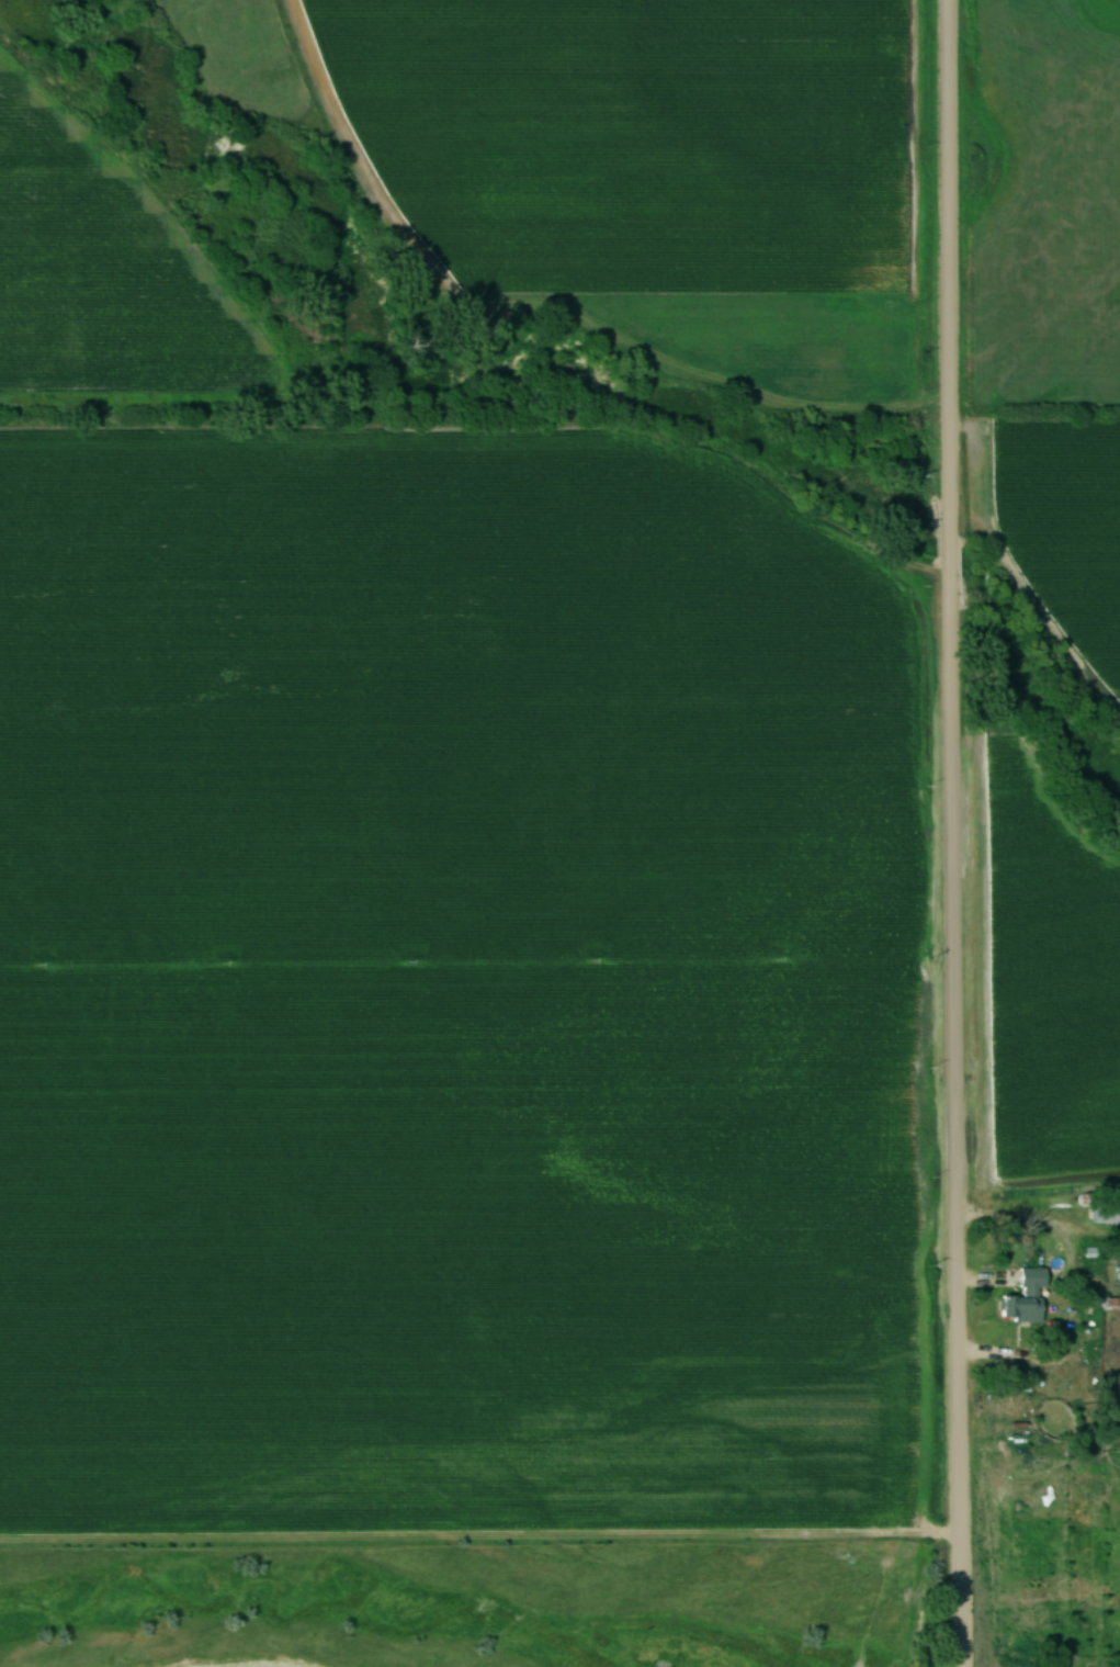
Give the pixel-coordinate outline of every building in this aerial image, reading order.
[(1119,1226),(1119,1206),(1091,1206),(1090,1225),(1119,1226)] [(1040,1324),(1041,1292),(1044,1292),(1044,1270),(1018,1270),(1017,1298),(997,1298),(997,1324),(1040,1324)] [(1100,1301),(1100,1310),(1119,1310),(1119,1301),(1100,1301)]
